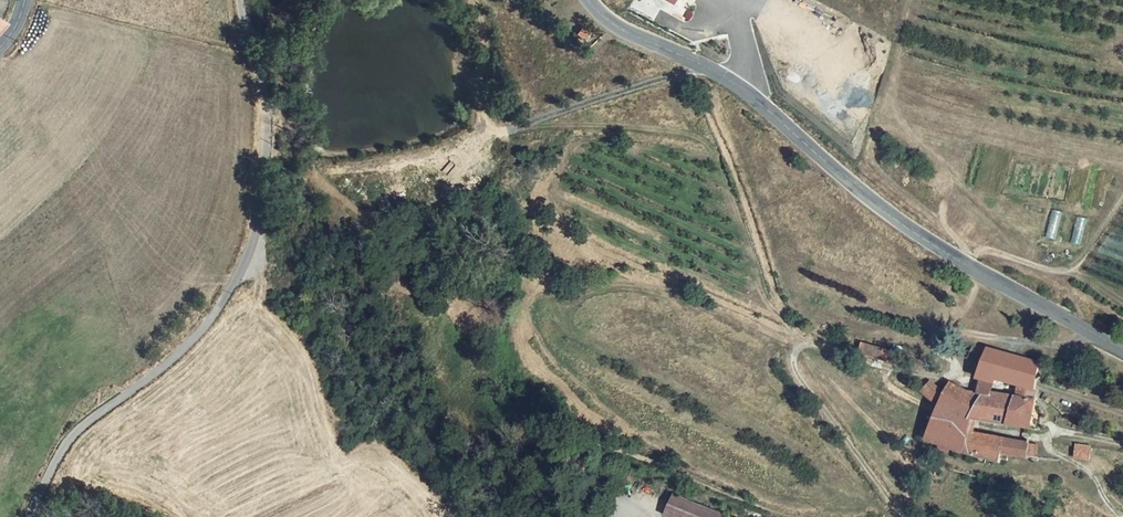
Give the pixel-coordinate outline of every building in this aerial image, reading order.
[(589,33),(581,27),(576,33),(583,39),(589,33)] [(900,358),(861,343),(858,354),(896,368),(900,358)] [(981,363),(976,378),(981,379),(989,381),(995,353),(973,344),(968,358),(981,363)] [(989,381),(1010,385),(1014,358),(995,353),(989,381)] [(1010,385),(1008,397),(1034,399),(1038,364),(1014,358),(1010,385)] [(986,395),(989,381),(981,379),(977,396),(986,395)] [(940,392),(928,382),(922,389),(934,400),(940,392)] [(1008,397),(986,395),(977,396),(955,399),(951,385),(939,402),(926,438),(940,444),(959,452),(980,459),(1000,464),(1001,454),(1003,443),(965,438),(969,421),(971,411),(1006,416),(1005,426),(1030,430),(1034,399),(1008,397)] [(1006,416),(971,411),(969,421),(1005,426),(1006,416)] [(1036,447),(1003,443),(1001,454),(1035,458),(1036,447)] [(1075,460),(1092,461),(1092,445),(1076,445),(1075,460)]
